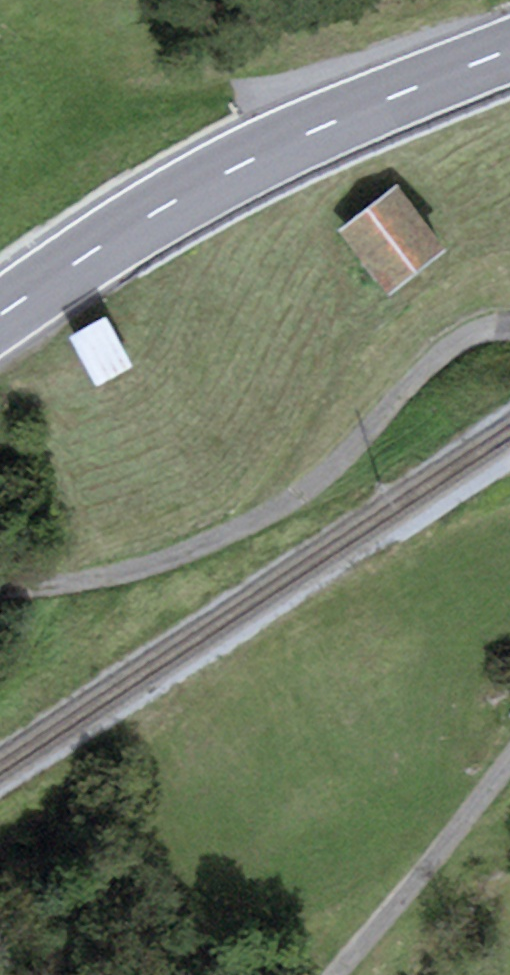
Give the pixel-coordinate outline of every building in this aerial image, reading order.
[(461,259),(406,193),(355,236),(410,301),(461,259)] [(105,319),(69,340),(97,386),(132,365),(105,319)]
